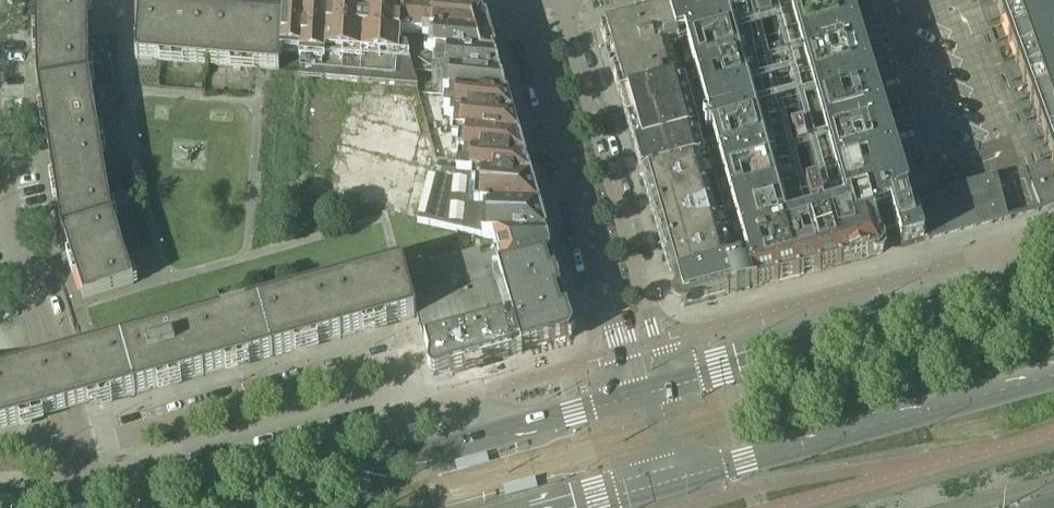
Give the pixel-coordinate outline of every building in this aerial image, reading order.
[(282,18),(279,55),(281,55),(281,51),(300,53),(297,79),(322,81),(328,2),(301,0),(283,0),(282,18)] [(849,0),(764,0),(766,8),(754,12),(759,30),(771,26),(779,53),(767,56),(772,76),(774,75),(778,88),(788,85),(801,135),(793,137),(798,156),(807,154),(817,190),(805,194),(811,215),(823,212),(825,220),(796,227),(789,229),(742,0),(688,0),(685,1),(685,0),(676,0),(665,4),(687,79),(684,80),(692,105),(700,130),(705,147),(707,157),(713,175),(718,192),(722,209),(728,227),(738,263),(746,289),(806,273),(881,253),(883,251),(878,233),(895,228),(901,247),(924,241),(911,199),(849,0)] [(1053,168),(1053,0),(992,0),(1053,168)] [(87,2),(35,3),(35,28),(40,28),(40,39),(35,39),(35,41),(41,41),(41,52),(35,52),(36,75),(36,80),(88,75),(87,2)] [(366,5),(328,2),(322,81),(359,84),(366,5)] [(654,14),(599,30),(618,98),(684,80),(687,79),(665,4),(651,9),(654,14)] [(401,8),(366,5),(359,84),(418,88),(407,51),(398,50),(399,33),(401,8)] [(210,12),(138,6),(134,58),(206,64),(210,12)] [(488,40),(482,19),(476,14),(401,8),(399,33),(424,35),(488,40)] [(282,18),(210,12),(206,64),(278,70),(279,55),(282,18)] [(493,58),(488,40),(424,35),(423,53),(446,54),(493,58)] [(499,78),(493,58),(446,54),(446,65),(434,64),(433,73),(438,73),(499,78)] [(505,99),(499,78),(438,73),(437,83),(450,84),(449,94),(505,99)] [(88,75),(36,80),(37,84),(40,107),(46,106),(48,117),(42,117),(42,120),(47,119),(49,130),(44,130),(48,154),(100,145),(88,75)] [(684,80),(618,98),(626,124),(692,105),(684,80)] [(511,120),(505,99),(449,94),(448,106),(444,105),(443,114),(450,115),(511,120)] [(692,105),(626,124),(633,150),(689,134),(700,130),(692,105)] [(528,180),(474,175),(457,174),(441,173),(431,135),(422,132),(421,132),(345,112),(327,175),(310,171),(305,189),(322,195),(386,212),(417,220),(416,223),(453,231),(495,239),(497,245),(543,232),(528,180)] [(517,141),(511,120),(450,115),(449,124),(454,124),(452,136),(517,141)] [(707,157),(705,147),(700,130),(689,134),(633,150),(640,176),(707,157)] [(517,141),(452,136),(450,153),(447,153),(446,162),(458,163),(457,174),(474,175),(528,180),(517,141)] [(100,145),(48,154),(52,177),(56,176),(58,186),(53,187),(54,190),(60,189),(61,199),(55,200),(59,223),(60,228),(111,215),(100,145)] [(718,192),(713,175),(707,157),(640,176),(650,211),(718,192)] [(1025,170),(1039,211),(1053,207),(1053,189),(1045,164),(1025,170)] [(911,199),(924,241),(924,242),(1007,219),(996,176),(913,198),(911,199)] [(718,192),(650,211),(660,246),(728,227),(722,209),(718,192)] [(111,215),(60,228),(61,232),(68,254),(74,252),(77,262),(72,264),(72,267),(77,265),(80,275),(75,277),(83,300),(133,284),(111,215)] [(728,227),(660,246),(671,282),(738,263),(728,227)] [(492,271),(550,255),(543,232),(497,245),(500,256),(483,260),(480,249),(459,255),(466,280),(492,272),(492,271)] [(503,309),(497,290),(492,272),(466,280),(459,255),(458,251),(401,267),(415,317),(416,317),(428,360),(427,368),(427,372),(430,376),(434,378),(438,377),(449,372),(511,355),(511,354),(520,352),(513,328),(509,329),(503,309)] [(492,272),(497,290),(503,309),(509,329),(513,328),(520,352),(521,352),(568,339),(572,332),(555,274),(550,255),(492,271),(492,272)] [(746,289),(738,263),(671,282),(672,286),(673,286),(677,301),(678,301),(682,304),(683,305),(746,289)] [(349,281),(198,323),(166,332),(167,337),(144,343),(143,338),(84,354),(98,404),(157,388),(156,384),(166,381),(167,385),(225,369),(224,365),(234,362),(235,367),(238,366),(236,360),(246,357),(248,363),(294,350),(293,346),(303,343),(304,348),(307,347),(305,341),(315,338),(317,344),(375,328),(374,324),(384,321),(385,325),(415,317),(401,267),(377,273),(378,279),(350,286),(349,281)] [(84,354),(51,363),(0,377),(0,431),(66,414),(98,404),(84,354)]
